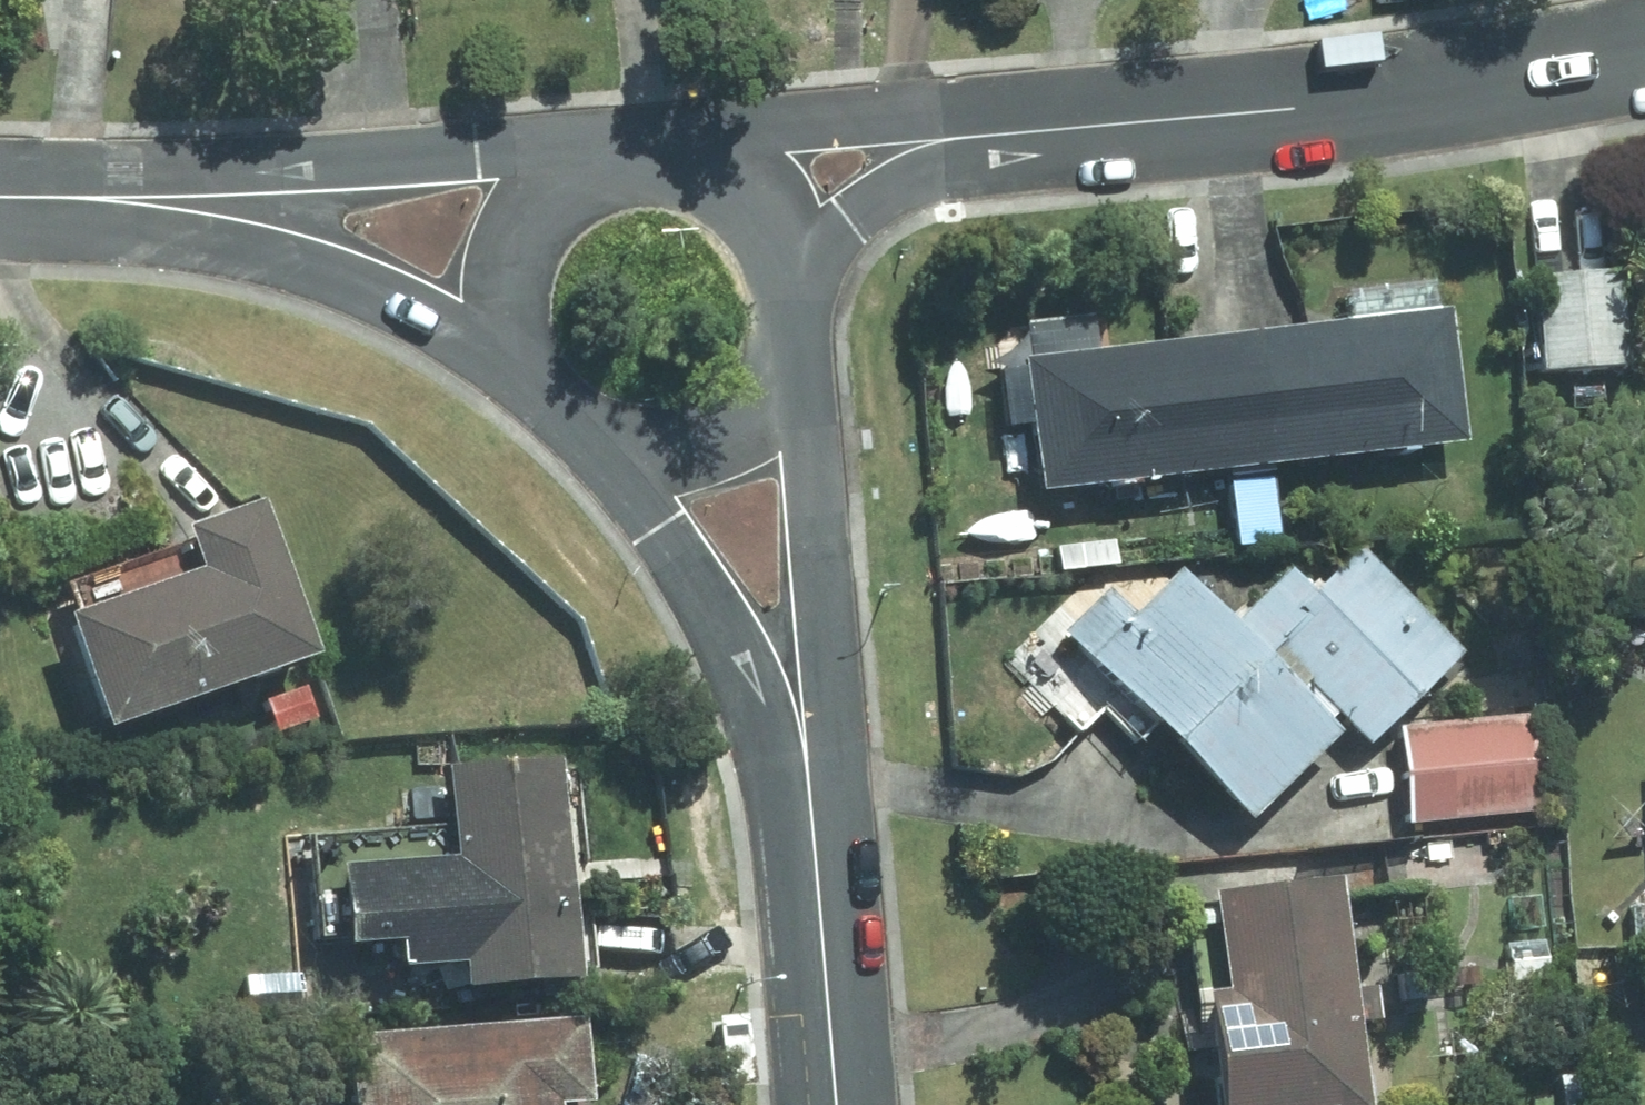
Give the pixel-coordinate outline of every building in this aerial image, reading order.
[(1537,376),(1622,367),(1615,273),(1530,282),(1537,376)] [(1439,310),(1437,282),(1347,291),(1350,319),(1097,349),(1092,316),(1035,324),(1038,357),(1025,358),(1041,490),(1464,440),(1448,308),(1439,310)] [(99,726),(307,653),(254,502),(180,529),(193,570),(61,617),(99,726)] [(1248,546),(1284,542),(1279,506),(1243,510),(1248,546)] [(1461,654),(1358,548),(1312,592),(1290,568),(1232,627),(1177,570),(1130,617),(1106,590),(1062,632),(1247,819),(1336,732),(1326,722),(1335,712),(1368,746),(1461,654)] [(271,734),(311,719),(300,685),(259,699),(271,734)] [(1405,822),(1539,811),(1531,719),(1396,730),(1405,822)] [(381,804),(426,800),(422,750),(377,754),(381,804)] [(575,975),(558,758),(445,767),(463,984),(575,975)] [(1334,878),(1209,890),(1218,988),(1198,990),(1209,1104),(1357,1104),(1349,1019),(1370,1017),(1367,983),(1344,985),(1334,878)] [(1628,905),(1630,940),(1644,939),(1644,904),(1628,905)] [(751,1012),(721,1015),(728,1082),(758,1079),(751,1012)] [(581,1016),(342,1037),(349,1104),(558,1104),(557,1100),(588,1097),(581,1016)] [(1580,1069),(1555,1070),(1558,1104),(1583,1104),(1580,1069)]
